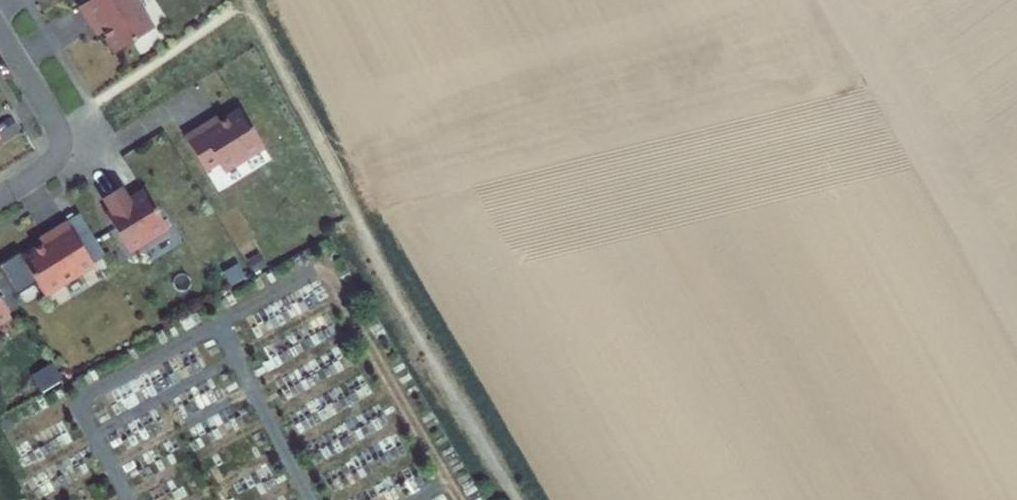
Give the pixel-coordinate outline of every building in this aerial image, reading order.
[(71,12),(85,35),(91,31),(95,37),(107,57),(145,33),(125,0),(89,0),(71,12)] [(91,31),(85,35),(89,41),(95,37),(91,31)] [(209,120),(183,136),(204,171),(217,163),(223,172),(263,148),(239,110),(219,122),(213,126),(209,120)] [(215,116),(209,120),(213,126),(219,122),(215,116)] [(110,211),(105,214),(128,252),(167,229),(143,191),(127,201),(119,188),(102,198),(110,211)] [(97,263),(70,219),(46,233),(50,239),(44,243),(24,255),(47,293),(97,263)] [(40,237),(44,243),(50,239),(46,233),(40,237)] [(0,293),(0,322),(13,314),(0,293)]
